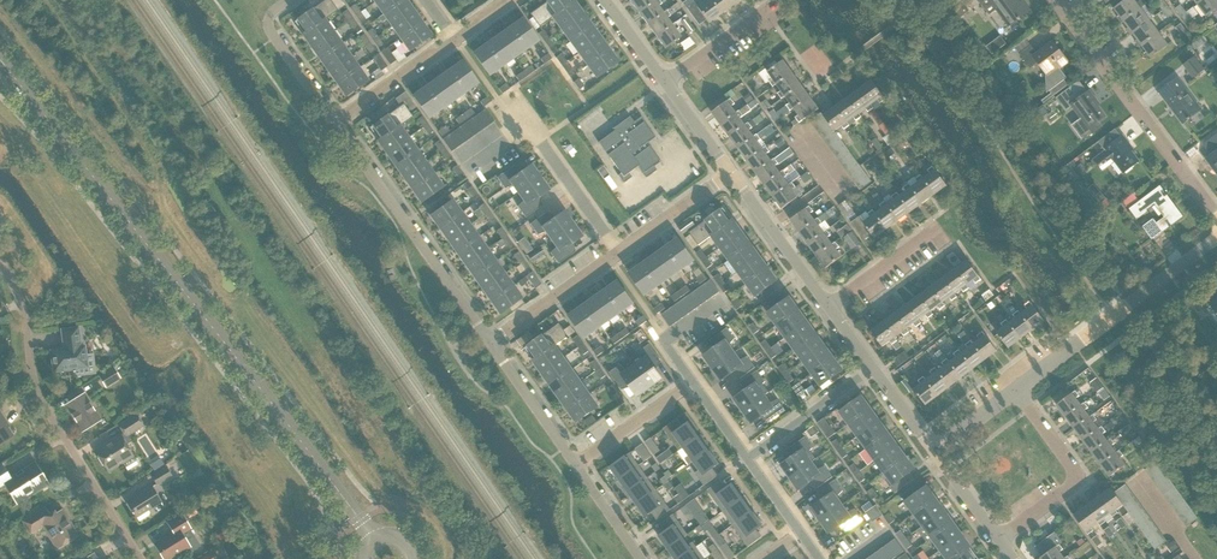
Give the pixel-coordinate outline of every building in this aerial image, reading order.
[(324,20),(338,10),(331,0),(325,0),(295,21),(304,33),(324,19),(324,20)] [(375,1),(384,13),(403,0),(377,0),(375,1)] [(405,0),(403,0),(384,13),(393,26),(413,11),(405,0)] [(572,2),(570,0),(549,0),(530,13),(540,26),(553,16),(572,2)] [(638,12),(654,0),(630,0),(638,12)] [(654,0),(638,12),(647,24),(663,12),(658,5),(661,3),(659,0),(654,0)] [(710,0),(680,0),(698,25),(706,19),(708,23),(713,19),(720,14),(710,0)] [(732,5),(729,0),(710,0),(720,14),(732,5)] [(1029,10),(1023,1),(1020,3),(1018,0),(979,0),(989,14),(997,9),(1008,25),(1029,10)] [(1114,8),(1119,15),(1117,17),(1121,22),(1140,8),(1135,0),(1125,0),(1114,8)] [(1157,4),(1162,10),(1167,6),(1162,0),(1157,4)] [(1197,4),(1206,16),(1216,8),(1216,0),(1201,0),(1197,4)] [(562,28),(582,13),(576,5),(575,6),(572,2),(553,16),(562,28)] [(355,15),(360,11),(355,3),(350,7),(355,15)] [(964,5),(954,12),(959,18),(968,11),(964,5)] [(1176,9),(1181,15),(1186,12),(1181,5),(1176,9)] [(1168,18),(1173,14),(1167,6),(1162,10),(1168,18)] [(353,16),(347,8),(342,12),(348,20),(353,16)] [(1140,8),(1121,22),(1122,23),(1123,21),(1128,28),(1126,29),(1130,34),(1132,33),(1149,20),(1140,8)] [(647,24),(656,36),(672,24),(667,17),(670,15),(666,10),(663,12),(647,24)] [(360,11),(355,15),(360,22),(365,19),(360,11)] [(393,26),(402,38),(422,23),(413,11),(393,26)] [(1181,15),(1187,23),(1192,20),(1186,12),(1181,15)] [(588,22),(582,13),(562,28),(571,40),(589,26),(587,23),(588,22)] [(348,20),(353,27),(358,24),(353,16),(348,20)] [(687,17),(681,21),(689,33),(695,28),(687,17)] [(304,33),(312,46),(332,32),(324,20),(324,19),(304,33)] [(516,26),(512,29),(525,48),(538,39),(524,19),(515,25),(516,26)] [(1149,20),(1132,33),(1137,39),(1135,41),(1139,46),(1159,32),(1149,20)] [(672,24),(656,36),(665,48),(681,37),(675,29),(679,27),(675,22),(672,24)] [(431,36),(422,23),(402,38),(410,50),(431,36)] [(1176,28),(1181,35),(1186,32),(1181,25),(1176,28)] [(592,30),(589,26),(571,40),(579,52),(600,37),(593,29),(592,30)] [(377,35),(372,28),(367,31),(372,39),(377,35)] [(507,30),(499,36),(513,57),(525,48),(512,29),(508,31),(507,30)] [(549,37),(544,29),(539,33),(544,40),(549,37)] [(312,46),(321,58),(341,44),(332,32),(312,46)] [(1159,32),(1139,46),(1140,47),(1142,45),(1147,52),(1145,53),(1149,59),(1168,44),(1159,32)] [(365,44),(370,41),(365,33),(360,36),(365,44)] [(372,39),(378,47),(383,43),(377,35),(372,39)] [(1203,35),(1199,39),(1203,44),(1207,41),(1203,35)] [(513,57),(499,36),(490,42),(491,43),(488,46),(501,65),(513,57)] [(549,37),(544,40),(550,48),(555,44),(549,37)] [(600,37),(579,52),(588,64),(607,50),(604,47),(606,46),(600,37)] [(370,41),(365,44),(371,52),(376,48),(370,41)] [(992,41),(986,46),(992,53),(997,49),(992,41)] [(1060,68),(1068,62),(1053,41),(1037,53),(1031,45),(1020,53),(1031,68),(1039,63),(1047,73),(1046,74),(1047,92),(1067,77),(1060,68)] [(321,58),(330,70),(350,56),(341,44),(321,58)] [(501,65),(488,46),(484,49),(483,47),(474,54),(488,74),(501,65)] [(396,60),(387,47),(381,52),(390,65),(396,60)] [(610,54),(607,50),(588,64),(597,77),(617,62),(611,53),(610,54)] [(544,64),(552,58),(548,53),(540,59),(544,64)] [(562,65),(567,61),(561,53),(556,57),(562,65)] [(379,54),(372,58),(379,68),(381,71),(388,66),(379,54)] [(338,83),(358,68),(350,56),(330,70),(338,83)] [(1204,69),(1195,56),(1183,64),(1193,78),(1204,69)] [(773,86),(777,84),(776,83),(792,72),(783,60),(768,71),(773,79),(770,81),(773,86)] [(478,82),(463,61),(454,68),(455,69),(452,71),(465,91),(478,82)] [(562,65),(567,72),(572,69),(567,61),(562,65)] [(523,70),(527,75),(535,70),(531,65),(523,70)] [(338,83),(347,95),(367,81),(358,68),(338,83)] [(379,68),(371,73),(375,79),(383,74),(381,71),(379,68)] [(527,75),(523,70),(516,76),(519,81),(527,75)] [(465,91),(452,71),(448,74),(447,73),(438,79),(453,99),(465,91)] [(792,72),(776,83),(777,84),(782,91),(778,93),(782,98),(785,96),(801,84),(792,72)] [(585,86),(579,77),(574,81),(580,89),(585,86)] [(453,99),(438,79),(430,85),(431,86),(427,89),(441,108),(453,99)] [(1179,79),(1160,92),(1171,107),(1172,106),(1184,122),(1201,109),(1179,79)] [(859,88),(871,104),(878,99),(880,103),(885,99),(883,96),(883,95),(872,80),(859,88)] [(510,87),(507,82),(499,88),(502,93),(510,87)] [(1074,83),(1055,97),(1066,112),(1073,107),(1082,120),(1074,126),(1084,139),(1101,126),(1097,122),(1105,116),(1094,101),(1096,100),(1089,90),(1083,95),(1079,90),(1074,83)] [(791,110),(794,108),(810,96),(801,84),(785,96),(790,103),(787,105),(791,110)] [(847,97),(859,113),(866,108),(868,111),(873,107),(871,104),(859,88),(847,97)] [(441,108),(427,89),(424,91),(423,90),(414,96),(428,117),(441,108)] [(400,105),(409,98),(405,92),(396,98),(400,105)] [(483,106),(491,100),(488,95),(480,101),(483,106)] [(803,120),(819,108),(810,96),(794,108),(799,115),(796,117),(796,118),(792,121),(795,125),(803,120)] [(861,116),(859,113),(847,97),(835,106),(847,122),(854,117),(856,120),(861,116)] [(712,112),(720,124),(736,113),(731,106),(735,103),(731,98),(728,101),(727,101),(712,112)] [(399,126),(413,116),(404,103),(370,127),(376,136),(377,136),(380,139),(399,126)] [(823,115),(826,119),(830,125),(835,131),(842,125),(844,129),(849,125),(847,122),(835,106),(823,115)] [(466,118),(474,112),(471,107),(463,113),(466,118)] [(484,110),(478,114),(486,126),(493,122),(484,110)] [(736,113),(720,124),(729,136),(745,125),(740,118),(743,115),(740,110),(736,113)] [(810,121),(814,127),(826,119),(823,115),(821,112),(810,121)] [(466,118),(463,113),(455,118),(459,123),(466,118)] [(478,114),(472,118),(480,131),(486,126),(478,114)] [(422,126),(427,123),(422,115),(417,119),(422,126)] [(629,119),(628,117),(613,127),(615,129),(598,141),(617,167),(620,172),(618,174),(623,182),(631,176),(629,172),(639,164),(644,171),(642,172),(645,177),(656,169),(654,166),(660,161),(651,148),(652,147),(650,146),(651,145),(649,142),(655,137),(643,122),(645,121),(642,116),(634,122),(631,118),(629,119)] [(474,135),(480,131),(472,118),(466,123),(474,135)] [(814,127),(819,133),(830,125),(826,119),(814,127)] [(745,125),(729,136),(738,148),(754,137),(749,130),(752,127),(748,122),(745,125)] [(427,123),(422,126),(428,134),(433,131),(427,123)] [(468,139),(474,135),(466,123),(459,127),(468,139)] [(884,123),(879,126),(886,135),(890,133),(891,132),(884,123)] [(450,130),(446,124),(438,130),(442,135),(450,130)] [(835,131),(830,125),(819,133),(823,140),(835,131)] [(896,125),(891,129),(897,137),(902,133),(896,125)] [(381,144),(387,152),(408,138),(399,126),(380,139),(382,143),(381,144)] [(462,144),(468,139),(459,127),(453,131),(462,144)] [(1124,172),(1139,161),(1131,151),(1133,149),(1123,135),(1121,137),(1115,129),(1098,141),(1104,149),(1107,148),(1107,149),(1095,158),(1102,169),(1115,160),(1124,172)] [(456,148),(462,144),(453,131),(447,136),(456,148)] [(823,140),(828,146),(840,137),(835,131),(823,140)] [(886,135),(883,138),(888,145),(895,140),(890,133),(886,135)] [(754,137),(738,148),(747,160),(763,149),(758,142),(761,139),(757,134),(754,137)] [(450,152),(456,148),(447,136),(441,140),(450,152)] [(832,152),(844,144),(840,137),(828,146),(832,152)] [(394,160),(397,163),(416,150),(408,138),(387,152),(393,161),(394,160)] [(445,147),(439,139),(434,143),(440,151),(445,147)] [(1207,147),(1212,155),(1207,159),(1216,173),(1216,139),(1207,147)] [(832,152),(837,158),(849,150),(844,144),(832,152)] [(747,160),(756,173),(772,161),(771,161),(766,154),(770,151),(766,146),(763,149),(747,160)] [(440,151),(445,158),(450,155),(445,147),(440,151)] [(764,185),(780,173),(775,166),(794,152),(790,147),(774,158),(771,161),(772,161),(756,173),(764,185)] [(891,148),(886,152),(889,157),(894,153),(891,148)] [(398,168),(404,177),(425,162),(416,150),(397,163),(400,167),(398,168)] [(842,165),(853,156),(849,150),(837,158),(842,165)] [(842,165),(846,171),(858,163),(853,156),(842,165)] [(412,184),(414,188),(433,174),(425,162),(404,177),(410,185),(412,184)] [(851,177),(862,169),(858,163),(846,171),(851,177)] [(451,167),(457,176),(462,172),(456,164),(451,167)] [(519,192),(539,177),(531,165),(518,174),(512,167),(497,177),(505,189),(514,184),(519,192)] [(764,185),(773,197),(789,185),(784,178),(795,170),(791,165),(780,173),(764,185)] [(911,187),(923,203),(935,194),(923,178),(914,165),(909,169),(914,176),(907,181),(909,184),(911,187)] [(923,178),(935,194),(947,185),(935,169),(935,170),(933,166),(928,170),(930,173),(923,178)] [(851,177),(855,184),(867,175),(862,169),(851,177)] [(422,201),(442,187),(433,174),(414,188),(417,191),(416,192),(422,201)] [(855,184),(860,190),(871,181),(867,175),(855,184)] [(548,190),(539,177),(519,192),(524,199),(518,206),(525,217),(541,207),(535,199),(548,190)] [(782,209),(798,197),(793,190),(796,187),(795,187),(801,182),(798,178),(789,185),(773,197),(782,209)] [(899,196),(911,212),(923,203),(911,187),(909,184),(904,187),(906,191),(899,196)] [(472,197),(477,193),(472,185),(467,189),(472,197)] [(1147,209),(1155,204),(1164,217),(1157,222),(1153,218),(1143,226),(1153,239),(1183,216),(1160,185),(1139,201),(1134,193),(1124,200),(1138,219),(1149,211),(1147,209)] [(899,220),(911,212),(899,196),(897,192),(892,196),(894,199),(887,204),(887,205),(899,220)] [(452,200),(431,215),(438,224),(439,223),(441,226),(461,213),(452,200)] [(875,213),(887,229),(899,220),(887,205),(887,204),(885,201),(880,205),(882,208),(875,213)] [(484,213),(489,210),(484,202),(479,206),(484,213)] [(806,208),(790,220),(799,232),(815,220),(810,213),(813,211),(809,206),(806,208)] [(712,235),(731,221),(728,217),(730,216),(723,208),(689,232),(699,245),(712,235)] [(489,210),(484,213),(490,221),(495,218),(489,210)] [(863,222),(859,216),(851,222),(865,240),(872,235),(874,238),(887,229),(875,213),(873,210),(868,214),(870,217),(863,222)] [(552,238),(572,224),(563,211),(550,220),(545,213),(530,224),(538,235),(547,231),(552,238)] [(461,213),(441,226),(444,230),(443,231),(449,239),(469,225),(461,213)] [(815,220),(799,232),(808,244),(823,232),(818,225),(822,223),(818,218),(815,220)] [(691,219),(679,228),(684,234),(695,225),(691,219)] [(721,247),(741,232),(735,224),(734,224),(731,221),(712,235),(721,247)] [(581,236),(572,224),(552,238),(557,246),(550,252),(558,264),(573,253),(568,246),(581,236)] [(456,247),(459,251),(478,237),(469,225),(449,239),(455,248),(456,247)] [(501,238),(506,234),(501,226),(496,230),(501,238)] [(823,232),(808,244),(816,256),(832,244),(827,237),(830,235),(827,230),(823,232)] [(730,259),(749,245),(746,241),(747,241),(741,232),(721,247),(730,259)] [(853,248),(861,242),(853,232),(845,237),(853,248)] [(506,234),(501,238),(507,245),(512,242),(506,234)] [(460,255),(466,264),(486,249),(478,237),(459,251),(461,254),(460,255)] [(671,246),(668,249),(681,268),(694,259),(679,239),(670,245),(671,246)] [(832,244),(816,256),(825,268),(841,256),(836,249),(839,247),(835,242),(832,244)] [(529,245),(523,250),(526,254),(532,249),(529,245)] [(738,271),(759,256),(752,248),(751,249),(749,245),(730,259),(738,271)] [(541,248),(529,257),(532,261),(544,253),(541,248)] [(701,260),(706,256),(700,248),(695,252),(701,260)] [(473,271),(476,275),(495,261),(486,249),(466,264),(472,272),(473,271)] [(663,250),(654,256),(669,277),(681,268),(668,249),(664,251),(663,250)] [(524,259),(518,251),(513,254),(519,262),(524,259)] [(669,277),(654,256),(646,262),(647,263),(643,266),(657,285),(669,277)] [(706,256),(701,260),(706,267),(711,264),(706,256)] [(747,283),(766,269),(764,266),(765,265),(759,256),(738,271),(747,283)] [(524,259),(519,262),(524,270),(529,266),(524,259)] [(954,269),(966,285),(973,280),(975,283),(980,279),(978,276),(967,260),(954,269)] [(477,279),(483,288),(504,274),(495,261),(476,275),(478,279),(477,279)] [(657,285),(643,266),(640,269),(639,267),(630,274),(644,294),(657,285)] [(766,269),(747,283),(756,295),(776,281),(770,272),(769,273),(766,269)] [(968,288),(966,285),(954,269),(942,278),(954,293),(961,288),(963,291),(968,288)] [(535,288),(541,283),(532,271),(526,275),(535,288)] [(699,283),(707,277),(704,272),(695,278),(699,283)] [(718,284),(723,280),(718,273),(713,276),(718,284)] [(491,296),(493,299),(512,286),(504,274),(483,288),(489,297),(491,296)] [(942,302),(949,297),(951,300),(957,296),(954,293),(942,278),(931,286),(942,302)] [(710,280),(703,285),(712,297),(718,292),(710,280)] [(723,280),(718,284),(724,291),(729,288),(723,280)] [(611,289),(607,291),(621,311),(633,302),(619,281),(610,288),(611,289)] [(682,295),(690,290),(686,285),(679,290),(682,295)] [(703,285),(697,289),(706,301),(712,297),(703,285)] [(512,286),(493,299),(496,303),(494,304),(501,313),(521,298),(512,286)] [(919,295),(930,311),(937,306),(940,309),(945,305),(942,302),(931,286),(919,295)] [(700,305),(706,301),(697,289),(691,293),(700,305)] [(682,295),(679,290),(671,295),(675,300),(682,295)] [(603,293),(594,299),(608,319),(621,311),(607,291),(604,294),(603,293)] [(691,293),(685,298),(694,310),(700,305),(691,293)] [(933,314),(930,311),(919,295),(907,304),(918,320),(918,319),(925,314),(928,318),(933,314)] [(730,300),(736,308),(741,305),(735,297),(730,300)] [(777,324),(796,310),(794,307),(795,306),(788,297),(768,312),(777,324)] [(685,298),(679,302),(687,314),(694,310),(685,298)] [(583,309),(596,328),(608,319),(594,299),(585,305),(586,306),(583,309)] [(666,307),(662,302),(654,308),(657,313),(666,307)] [(679,302),(673,306),(681,318),(687,314),(679,302)] [(1027,309),(1021,314),(1020,314),(1032,329),(1044,320),(1032,305),(1030,302),(1025,305),(1027,309)] [(906,328),(907,328),(913,323),(916,326),(921,323),(918,319),(918,320),(907,304),(895,313),(906,328)] [(673,306),(667,311),(675,323),(681,318),(673,306)] [(578,310),(569,316),(584,337),(596,328),(583,309),(579,311),(578,310)] [(786,336),(806,322),(800,313),(799,314),(796,310),(777,324),(786,336)] [(669,327),(675,323),(667,311),(660,315),(669,327)] [(1009,323),(1020,339),(1032,329),(1020,314),(1021,314),(1018,311),(1013,314),(1016,318),(1009,323)] [(909,331),(907,328),(906,328),(895,313),(883,321),(894,337),(895,337),(902,332),(904,335),(909,331)] [(639,326),(647,320),(643,315),(635,321),(639,326)] [(996,332),(1008,348),(1020,339),(1009,323),(1006,320),(1001,323),(1004,327),(996,332)] [(748,325),(754,333),(759,330),(753,321),(748,325)] [(882,346),(889,341),(891,343),(896,349),(901,346),(896,339),(895,337),(894,337),(883,321),(871,330),(882,346)] [(795,348),(814,335),(811,331),(812,330),(806,322),(786,336),(795,348)] [(535,359),(555,346),(575,332),(571,325),(564,330),(559,323),(525,347),(532,356),(533,356),(535,359)] [(72,368),(73,376),(96,373),(93,353),(86,354),(85,346),(80,346),(78,327),(62,329),(64,349),(51,350),(54,371),(72,368)] [(622,338),(630,332),(626,327),(618,333),(622,338)] [(704,355),(713,367),(734,353),(729,346),(735,339),(727,328),(712,338),(717,346),(704,355)] [(980,339),(973,344),(985,360),(997,351),(985,335),(982,332),(978,336),(980,339)] [(618,333),(611,338),(614,343),(622,338),(618,333)] [(583,343),(578,335),(573,339),(578,346),(583,343)] [(804,360),(824,346),(818,337),(816,338),(814,335),(795,348),(804,360)] [(771,346),(765,338),(760,342),(766,350),(771,346)] [(961,353),(973,369),(985,360),(973,344),(971,341),(966,345),(968,348),(961,353)] [(578,346),(584,354),(589,351),(583,343),(578,346)] [(605,350),(602,344),(594,350),(597,355),(605,350)] [(642,360),(635,366),(649,386),(662,377),(653,364),(660,359),(649,344),(638,352),(642,360)] [(537,364),(543,372),(563,358),(555,346),(535,359),(538,363),(537,364)] [(766,350),(771,357),(776,354),(771,346),(766,350)] [(812,372),(831,359),(829,355),(830,354),(824,346),(804,360),(812,372)] [(956,357),(950,362),(949,362),(961,378),(973,369),(961,353),(959,350),(954,353),(956,357)] [(905,352),(893,360),(898,367),(910,359),(905,352)] [(739,360),(734,353),(713,367),(722,380),(735,371),(740,378),(755,367),(748,356),(739,360)] [(550,380),(553,383),(572,370),(563,358),(543,372),(549,381),(550,380)] [(596,371),(601,367),(595,359),(590,363),(596,371)] [(831,359),(812,372),(812,373),(807,377),(810,381),(816,377),(821,385),(842,370),(835,361),(834,362),(831,359)] [(938,371),(949,387),(961,378),(949,362),(950,362),(947,359),(942,362),(945,366),(938,371)] [(783,374),(788,370),(783,362),(778,366),(783,374)] [(637,395),(649,386),(635,366),(627,371),(621,364),(609,372),(620,387),(628,382),(637,395)] [(601,367),(596,371),(601,379),(606,375),(601,367)] [(933,375),(926,380),(938,396),(949,387),(938,371),(935,368),(930,371),(933,375)] [(119,377),(114,369),(101,377),(106,385),(119,377)] [(554,388),(560,397),(580,382),(572,370),(553,383),(555,387),(554,388)] [(735,398),(743,410),(764,396),(759,388),(766,382),(758,370),(742,381),(748,389),(735,398)] [(783,374),(789,381),(794,378),(788,370),(783,374)] [(914,389),(926,405),(938,396),(926,380),(924,376),(919,380),(921,383),(914,389)] [(1090,382),(1097,392),(1104,387),(1096,377),(1090,382)] [(801,393),(808,387),(803,380),(795,385),(801,393)] [(567,404),(570,408),(589,394),(580,382),(560,397),(566,405),(567,404)] [(607,387),(613,396),(614,396),(618,392),(613,384),(607,387)] [(1056,404),(1065,416),(1081,405),(1076,398),(1079,395),(1075,390),(1072,393),(1056,404)] [(100,419),(84,394),(67,405),(77,420),(76,422),(80,428),(82,428),(83,430),(100,419)] [(598,407),(589,394),(570,408),(572,411),(571,412),(577,421),(598,407)] [(769,403),(764,396),(743,410),(752,423),(765,413),(771,421),(786,410),(778,399),(769,403)] [(849,423),(868,409),(866,406),(867,405),(860,396),(840,411),(849,423)] [(1081,405),(1065,416),(1074,428),(1090,417),(1085,410),(1088,407),(1084,402),(1081,405)] [(858,435),(878,420),(872,412),(871,413),(868,409),(849,423),(858,435)] [(12,435),(3,420),(5,419),(0,410),(0,443),(12,435)] [(134,458),(133,455),(126,444),(131,441),(127,435),(143,425),(136,414),(120,425),(125,433),(120,435),(96,450),(108,470),(123,462),(128,470),(138,464),(140,460),(138,457),(135,457),(134,458)] [(1090,417),(1074,428),(1083,440),(1099,429),(1098,429),(1093,422),(1097,419),(1093,414),(1090,417)] [(832,428),(824,417),(817,422),(828,438),(836,432),(833,427),(832,428)] [(677,419),(663,428),(679,450),(698,436),(694,431),(695,430),(689,421),(682,426),(677,419)] [(867,447),(886,433),(883,430),(884,429),(878,420),(858,435),(867,447)] [(1111,421),(1103,427),(1106,431),(1114,425),(1111,421)] [(816,426),(808,431),(813,437),(820,432),(816,426)] [(1107,440),(1102,434),(1105,431),(1102,426),(1098,429),(1099,429),(1083,440),(1092,452),(1107,441),(1107,440)] [(876,459),(896,445),(890,436),(888,437),(886,433),(867,447),(876,459)] [(1118,433),(1111,437),(1115,442),(1121,437),(1118,433)] [(698,436),(679,450),(684,447),(690,456),(685,459),(689,464),(708,450),(709,449),(703,441),(702,441),(698,436)] [(651,438),(645,442),(654,454),(660,450),(651,437),(651,438)] [(782,464),(791,477),(811,462),(806,455),(813,448),(805,437),(789,447),(795,455),(782,464)] [(1139,437),(1133,441),(1136,446),(1142,441),(1139,437)] [(842,446),(837,438),(831,442),(837,450),(842,446)] [(1092,452),(1100,464),(1116,453),(1116,452),(1111,446),(1114,443),(1110,438),(1107,440),(1107,441),(1092,452)] [(643,443),(636,449),(645,461),(652,456),(643,443)] [(884,471),(903,457),(901,454),(902,453),(896,445),(876,459),(884,471)] [(837,450),(843,457),(848,454),(842,446),(837,450)] [(708,450),(689,464),(694,461),(700,469),(695,473),(704,485),(718,476),(713,468),(719,463),(713,455),(712,455),(708,450)] [(1116,452),(1116,453),(1100,464),(1109,476),(1125,465),(1120,458),(1123,455),(1119,450),(1116,452)] [(630,452),(610,467),(615,474),(616,473),(620,479),(639,465),(630,452)] [(663,453),(657,458),(660,463),(667,459),(663,453)] [(884,471),(893,484),(896,482),(901,488),(913,479),(909,473),(914,469),(907,460),(906,461),(903,457),(884,471)] [(1150,476),(1161,468),(1157,461),(1145,470),(1150,476)] [(816,470),(811,462),(791,477),(800,489),(812,480),(818,487),(833,477),(825,466),(816,470)] [(21,502),(43,488),(38,479),(41,477),(32,463),(9,478),(0,464),(0,488),(9,482),(21,502)] [(657,463),(652,466),(656,472),(661,468),(657,463)] [(854,474),(859,470),(854,463),(849,466),(854,474)] [(639,465),(620,479),(624,484),(623,485),(627,492),(648,477),(639,465)] [(157,483),(171,474),(167,467),(152,476),(157,483)] [(1166,474),(1161,468),(1150,476),(1154,482),(1166,474)] [(669,470),(664,473),(668,479),(673,475),(669,470)] [(859,470),(854,474),(860,482),(865,478),(859,470)] [(1171,480),(1166,474),(1154,482),(1159,489),(1171,480)] [(665,475),(660,479),(664,484),(669,480),(665,475)] [(648,477),(627,492),(632,498),(633,497),(637,503),(656,489),(648,477)] [(721,480),(707,489),(723,511),(742,498),(738,492),(739,491),(733,483),(726,487),(721,480)] [(812,507),(821,519),(841,505),(836,498),(843,491),(835,480),(820,490),(825,498),(812,507)] [(1175,486),(1171,480),(1159,489),(1163,495),(1175,486)] [(1119,499),(1130,490),(1126,484),(1114,492),(1119,499)] [(148,510),(161,502),(151,486),(127,501),(139,520),(151,513),(148,510)] [(905,501),(914,513),(933,499),(931,496),(932,495),(926,486),(905,501)] [(1180,493),(1175,486),(1163,495),(1168,501),(1180,493)] [(866,490),(872,499),(877,495),(871,487),(866,490)] [(1111,514),(1110,514),(1112,517),(1118,513),(1116,510),(1123,505),(1119,499),(1114,492),(1111,487),(1098,496),(1111,514)] [(656,489),(637,503),(641,509),(640,510),(645,516),(651,512),(657,519),(670,509),(656,489)] [(1119,499),(1123,505),(1135,496),(1130,490),(1119,499)] [(684,491),(679,495),(683,500),(688,497),(684,491)] [(1184,499),(1180,493),(1168,501),(1172,508),(1184,499)] [(679,495),(674,498),(678,504),(683,500),(679,495)] [(1098,523),(1100,525),(1106,521),(1104,519),(1110,514),(1111,514),(1098,496),(1086,505),(1098,523)] [(1135,496),(1123,505),(1128,511),(1140,503),(1135,496)] [(742,498),(723,511),(733,525),(752,511),(748,506),(749,505),(743,497),(742,498)] [(691,501),(686,505),(690,510),(695,516),(703,511),(694,499),(691,501)] [(943,510),(937,502),(936,503),(933,499),(914,513),(923,525),(943,510)] [(1189,505),(1184,499),(1172,508),(1177,514),(1189,505)] [(1140,503),(1128,511),(1132,518),(1144,509),(1140,503)] [(686,505),(681,508),(685,514),(690,510),(686,505)] [(847,512),(841,505),(821,519),(830,532),(843,523),(848,530),(863,520),(855,508),(847,512)] [(873,521),(882,514),(876,505),(866,512),(873,521)] [(1091,528),(1098,523),(1086,505),(1073,515),(1088,534),(1093,530),(1091,528)] [(1193,512),(1189,505),(1177,514),(1182,520),(1193,512)] [(1144,509),(1132,518),(1137,524),(1149,515),(1144,509)] [(47,519),(41,510),(23,521),(31,532),(43,525),(57,548),(75,536),(65,520),(67,519),(62,510),(47,519)] [(923,525),(932,537),(951,523),(948,520),(950,519),(943,510),(923,525)] [(752,511),(733,525),(748,547),(762,537),(756,529),(763,525),(757,516),(756,517),(752,511)] [(1198,518),(1193,512),(1182,520),(1186,526),(1198,518)] [(883,517),(889,525),(894,522),(888,513),(883,517)] [(665,531),(658,536),(663,543),(664,542),(668,548),(688,534),(673,514),(660,524),(665,531)] [(190,527),(182,515),(169,523),(174,533),(157,543),(167,558),(168,558),(189,545),(181,533),(190,527)] [(1149,515),(1137,524),(1141,530),(1153,522),(1149,515)] [(1127,525),(1121,517),(1116,521),(1122,529),(1127,525)] [(709,521),(704,525),(708,530),(713,527),(709,521)] [(1153,522),(1141,530),(1146,536),(1158,528),(1153,522)] [(941,549),(961,534),(955,526),(954,527),(951,523),(932,537),(941,549)] [(700,525),(696,528),(699,534),(704,530),(700,525)] [(1109,526),(1104,530),(1110,537),(1115,534),(1109,526)] [(1158,528),(1146,536),(1151,543),(1162,534),(1158,528)] [(900,542),(905,538),(900,530),(895,534),(900,542)] [(1041,558),(1064,558),(1065,558),(1060,551),(1063,549),(1059,544),(1063,542),(1055,532),(1035,546),(1042,556),(1040,558),(1041,558)] [(668,548),(672,553),(671,554),(675,558),(678,558),(696,546),(693,542),(688,545),(683,538),(688,534),(668,548)] [(969,547),(966,544),(967,543),(961,534),(941,549),(948,558),(953,558),(969,547)] [(1162,534),(1151,543),(1155,549),(1167,541),(1162,534)] [(1097,535),(1092,539),(1097,546),(1103,542),(1097,535)] [(895,538),(888,542),(897,555),(903,550),(895,538)] [(900,542),(906,549),(911,546),(905,538),(900,542)] [(897,555),(888,542),(882,547),(891,558),(897,555)] [(720,547),(729,558),(730,558),(735,555),(727,543),(720,547)] [(714,544),(709,547),(713,553),(718,549),(714,544)] [(678,558),(704,558),(705,558),(696,546),(678,558)] [(876,551),(882,558),(891,558),(882,547),(876,551)] [(953,558),(979,558),(972,550),(971,551),(969,547),(953,558)] [(712,553),(715,558),(725,558),(718,549),(712,553)] [(212,551),(198,558),(217,558),(212,551)]
